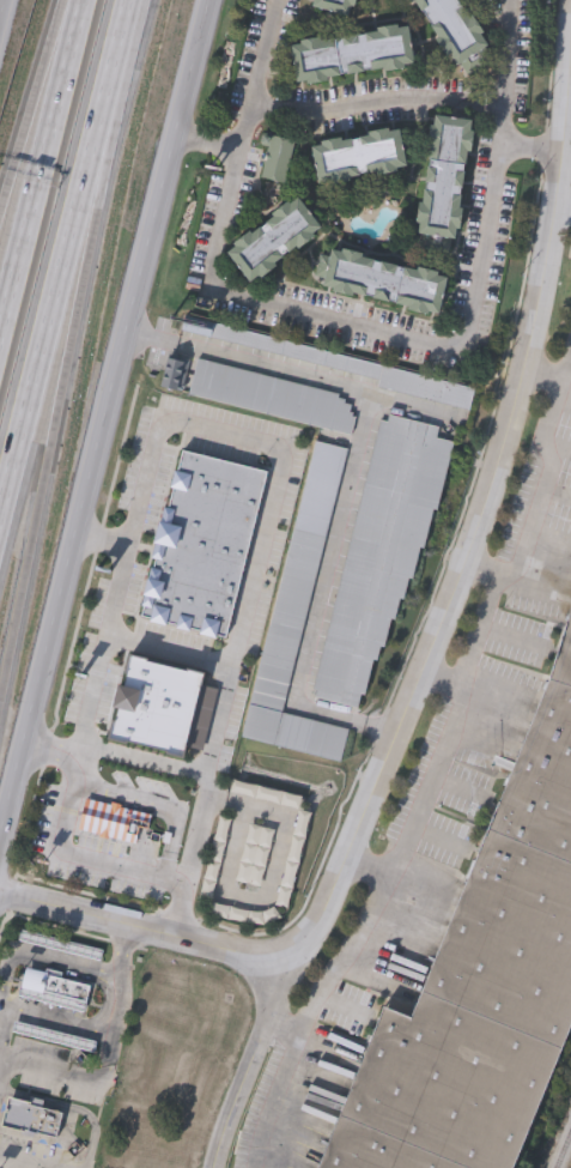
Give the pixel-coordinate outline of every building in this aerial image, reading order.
[(312,10),(315,0),(353,0),(348,19),(312,10)] [(458,68),(414,0),(459,0),(488,46),(458,68)] [(414,62),(297,85),(290,48),(407,26),(414,62)] [(470,121),(454,241),(417,235),(433,116),(470,121)] [(311,149),(400,132),(406,167),(318,183),(311,149)] [(271,135),(293,141),(284,182),(261,177),(271,135)] [(320,229),(249,284),(227,255),(298,200),(320,229)] [(330,250),(447,279),(438,315),(322,286),(330,250)] [(475,386),(469,410),(333,376),(334,368),(263,351),(261,362),(249,358),(253,347),(208,337),(212,322),(475,386)] [(164,389),(164,357),(187,357),(187,389),(164,389)] [(196,357),(358,399),(348,435),(187,393),(196,357)] [(309,695),(384,412),(444,429),(442,440),(454,442),(436,510),(432,509),(421,550),(419,549),(412,579),(409,577),(403,599),(401,599),(395,621),(391,619),(383,647),(379,646),(376,660),(373,660),(364,695),(362,694),(358,708),(309,695)] [(335,758),(242,736),(314,437),(346,446),(281,712),(344,726),(335,758)] [(182,452),(266,473),(224,639),(140,617),(182,452)] [(570,1030),(516,1167),(320,1167),(384,1006),(414,1017),(548,680),(570,606),(570,1030)] [(218,690),(204,751),(187,748),(184,757),(110,740),(116,713),(110,712),(116,688),(122,689),(130,655),(205,673),(201,686),(218,690)] [(85,795),(78,828),(135,842),(139,828),(148,830),(153,812),(85,795)] [(103,950),(101,958),(20,938),(23,930),(103,950)] [(19,994),(26,966),(91,981),(84,1011),(19,994)] [(97,1040),(93,1052),(13,1031),(16,1019),(97,1040)] [(55,1140),(0,1125),(8,1095),(63,1110),(55,1140)]
